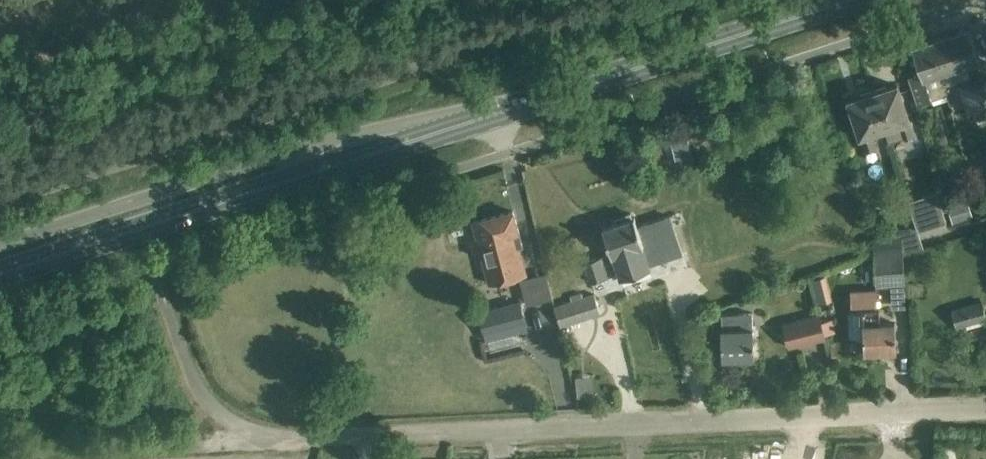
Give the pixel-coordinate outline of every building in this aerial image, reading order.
[(936,57),(944,83),(969,75),(965,63),(979,58),(969,27),(931,39),(937,57),(936,57)] [(948,93),(944,83),(936,57),(937,57),(931,39),(913,45),(922,71),(908,75),(917,103),(948,93)] [(958,84),(968,113),(985,107),(985,75),(958,84)] [(886,85),(873,90),(885,126),(899,122),(904,138),(914,135),(897,84),(887,88),(886,85)] [(871,131),(885,126),(873,90),(860,94),(860,96),(850,100),(866,151),(876,147),(871,131)] [(688,137),(671,141),(677,165),(694,161),(688,137)] [(908,201),(916,227),(918,232),(947,222),(937,192),(908,201)] [(968,199),(948,206),(954,223),(974,216),(968,199)] [(523,274),(526,272),(518,246),(523,245),(513,210),(473,221),(490,283),(523,274)] [(670,215),(637,225),(634,216),(603,227),(612,254),(600,257),(584,262),(591,282),(649,262),(682,252),(670,215)] [(901,235),(873,238),(874,256),(903,254),(901,235)] [(903,254),(874,256),(877,286),(905,284),(903,254)] [(816,301),(834,297),(830,274),(812,277),(816,301)] [(880,308),(878,308),(876,289),(850,290),(851,309),(848,309),(850,337),(863,336),(864,351),(896,350),(895,322),(880,322),(880,308)] [(601,312),(595,293),(583,297),(582,292),(571,296),(572,300),(554,306),(561,325),(601,312)] [(531,295),(493,305),(499,325),(516,320),(515,314),(535,309),(531,295)] [(951,309),(956,327),(985,318),(985,313),(982,301),(951,309)] [(754,356),(752,312),(722,313),(722,329),(721,329),(722,357),(736,356),(738,360),(747,360),(750,356),(754,356)] [(820,316),(784,325),(790,347),(826,338),(820,316)] [(578,395),(596,394),(595,375),(577,376),(578,395)]
